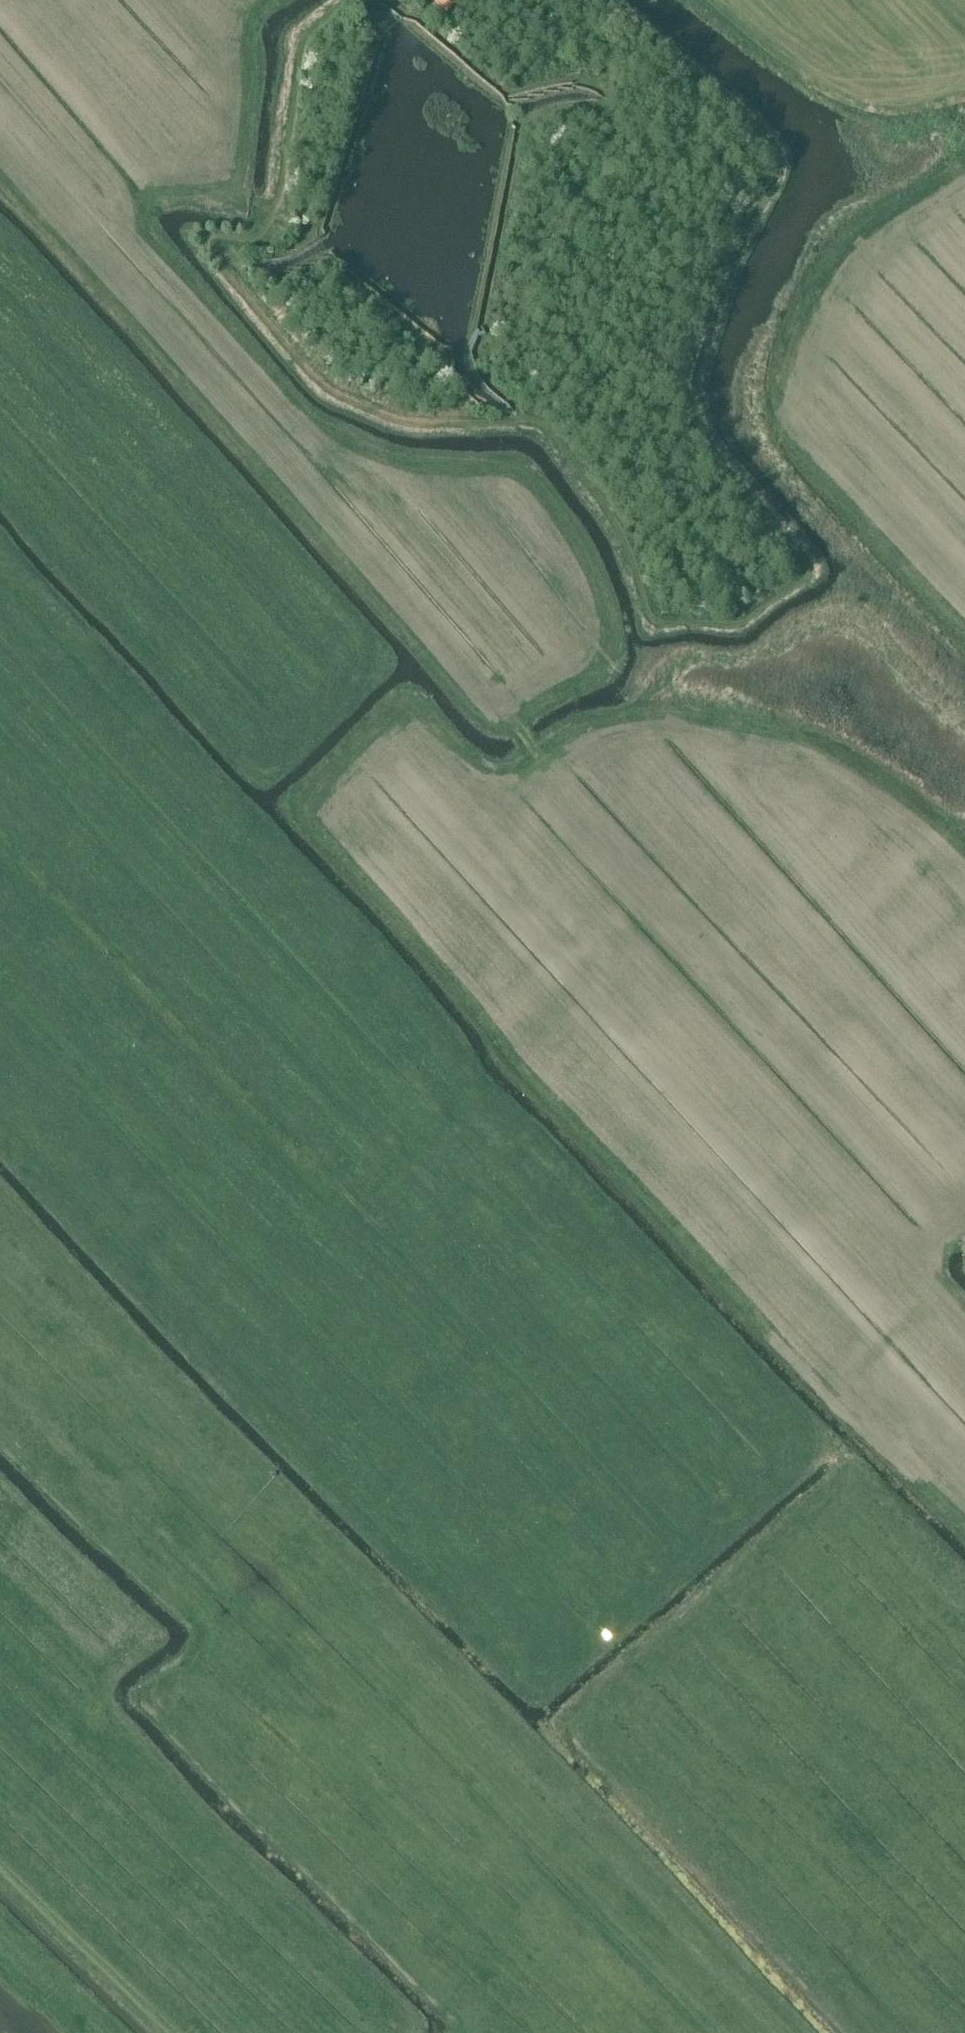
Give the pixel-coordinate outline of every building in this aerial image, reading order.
[(461,2),(459,0),(435,0),(431,4),(445,18),(461,2)]
